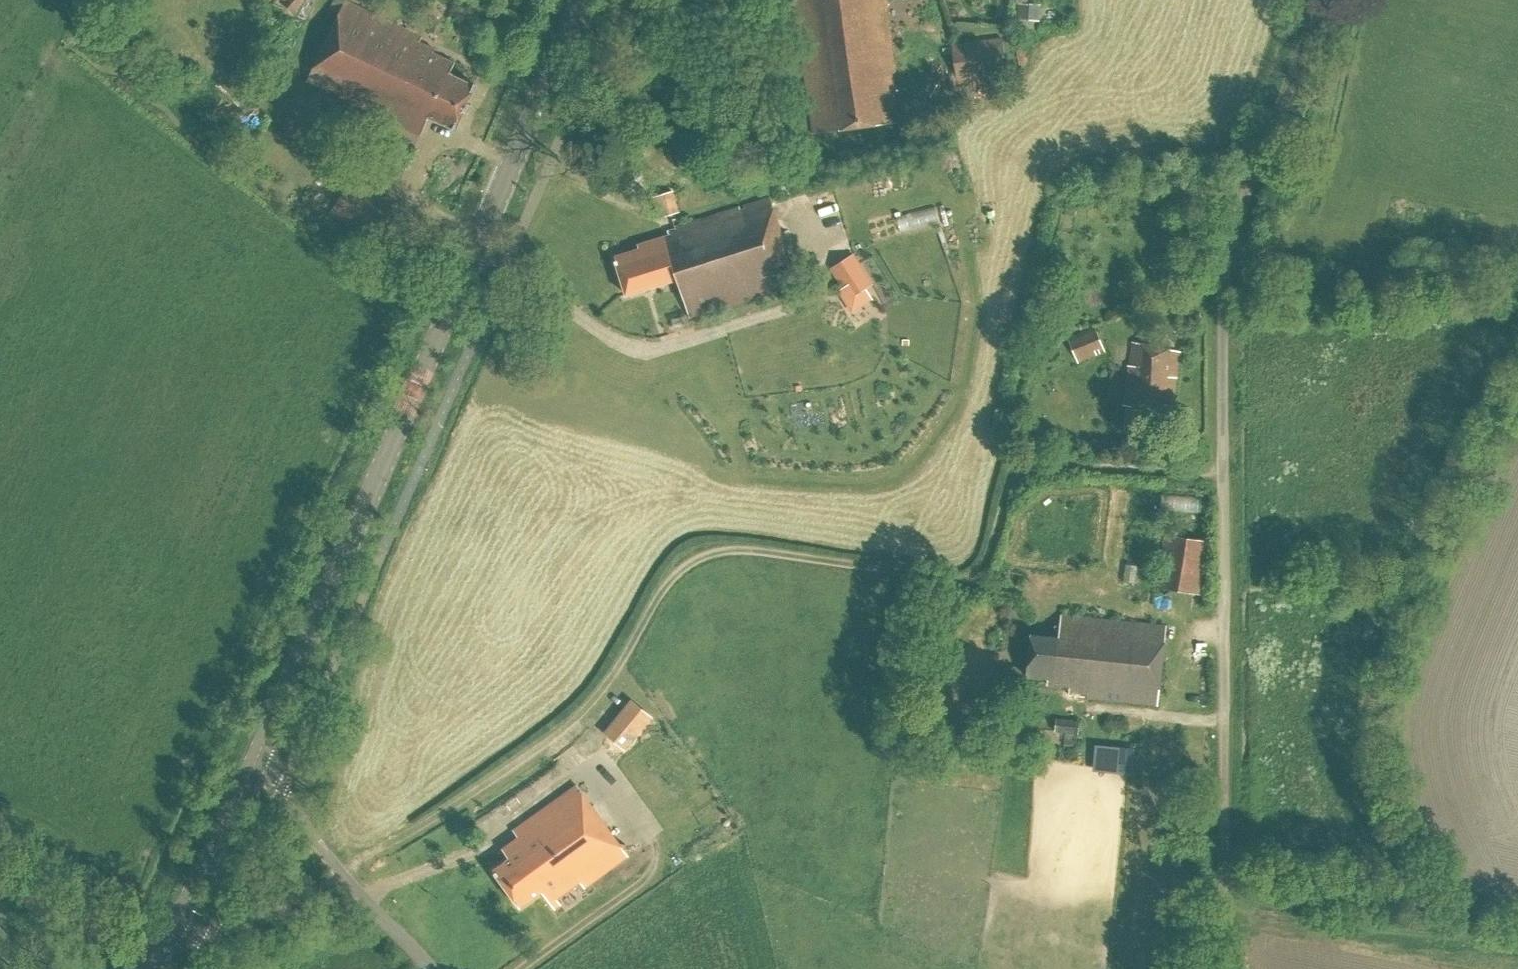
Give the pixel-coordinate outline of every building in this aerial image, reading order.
[(273,1),(306,17),(314,0),(273,0),(273,1)] [(421,34),(352,0),(347,0),(307,81),(421,136),(430,118),(455,130),(477,85),(451,73),(456,62),(435,52),(437,48),(418,39),(421,34)] [(814,136),(900,124),(893,75),(897,75),(888,7),(889,7),(888,0),(795,0),(814,136)] [(1013,2),(1012,19),(1037,19),(1037,3),(1013,2)] [(444,24),(435,19),(429,31),(439,36),(444,24)] [(1003,40),(953,47),(959,83),(1008,75),(1003,40)] [(675,191),(652,197),(658,219),(681,213),(675,191)] [(787,258),(789,258),(771,199),(677,228),(677,230),(669,232),(670,235),(638,245),(640,249),(615,257),(627,295),(679,278),(692,318),(796,285),(787,258)] [(936,205),(892,216),(896,231),(940,220),(936,205)] [(868,283),(852,255),(834,266),(856,304),(878,291),(872,281),(868,283)] [(1104,352),(1094,325),(1066,336),(1077,363),(1104,352)] [(1132,346),(1123,406),(1160,411),(1161,403),(1173,405),(1180,354),(1132,346)] [(1156,494),(1157,512),(1201,510),(1200,492),(1156,494)] [(1162,538),(1155,591),(1202,598),(1209,545),(1162,538)] [(1026,677),(1048,680),(1048,686),(1069,689),(1068,697),(1159,708),(1168,631),(1062,619),(1060,641),(1031,637),(1026,677)] [(623,708),(604,732),(625,749),(645,726),(623,708)] [(1080,721),(1056,718),(1054,733),(1078,735),(1080,721)] [(1128,770),(1128,740),(1092,739),(1091,769),(1128,770)] [(515,834),(519,840),(504,851),(510,860),(495,871),(522,908),(542,893),(556,911),(629,858),(578,788),(515,834)]
